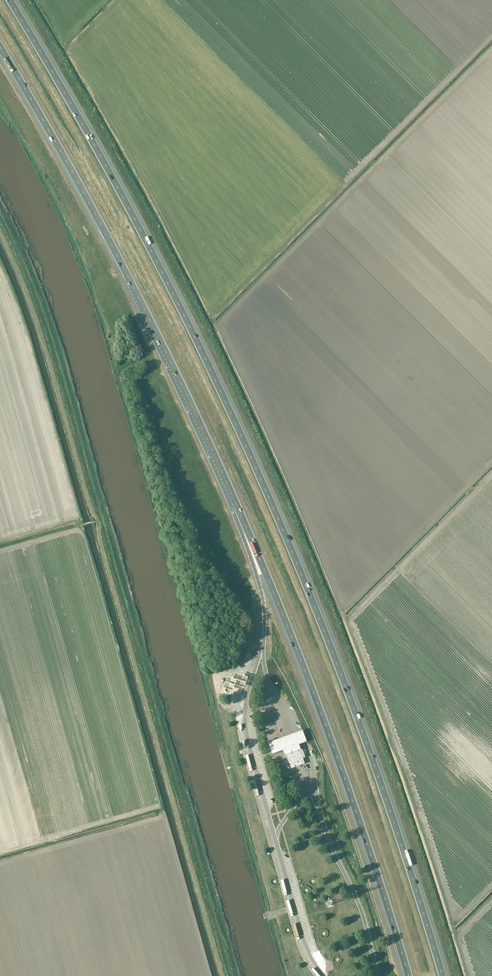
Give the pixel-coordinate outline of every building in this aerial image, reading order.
[(241,673),(239,673),(236,684),(237,685),(243,686),(245,687),(248,676),(247,675),(241,673)] [(285,739),(268,745),(272,757),(307,744),(303,733),(285,739)] [(300,750),(285,755),(291,769),(305,764),(303,758),(305,758),(302,749),(300,750)]
